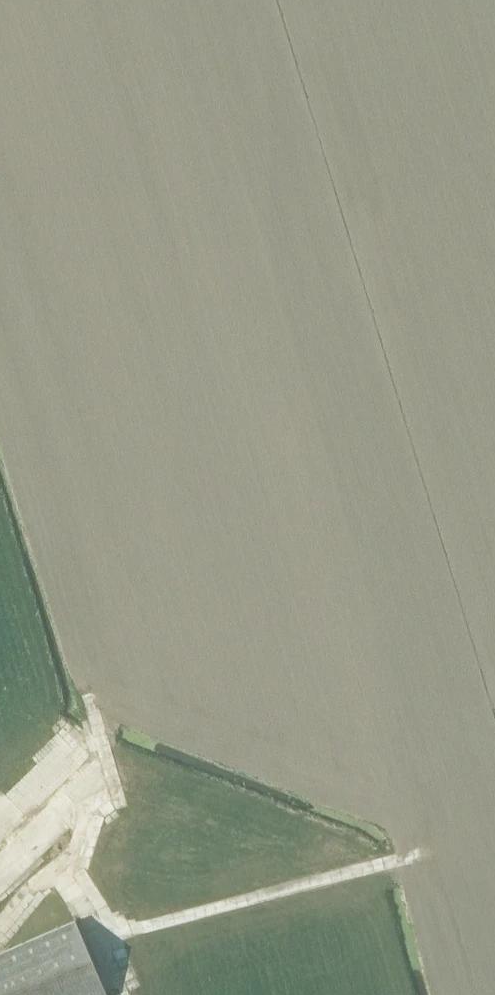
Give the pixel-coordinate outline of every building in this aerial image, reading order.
[(0,950),(0,994),(105,994),(73,919),(0,950)]
